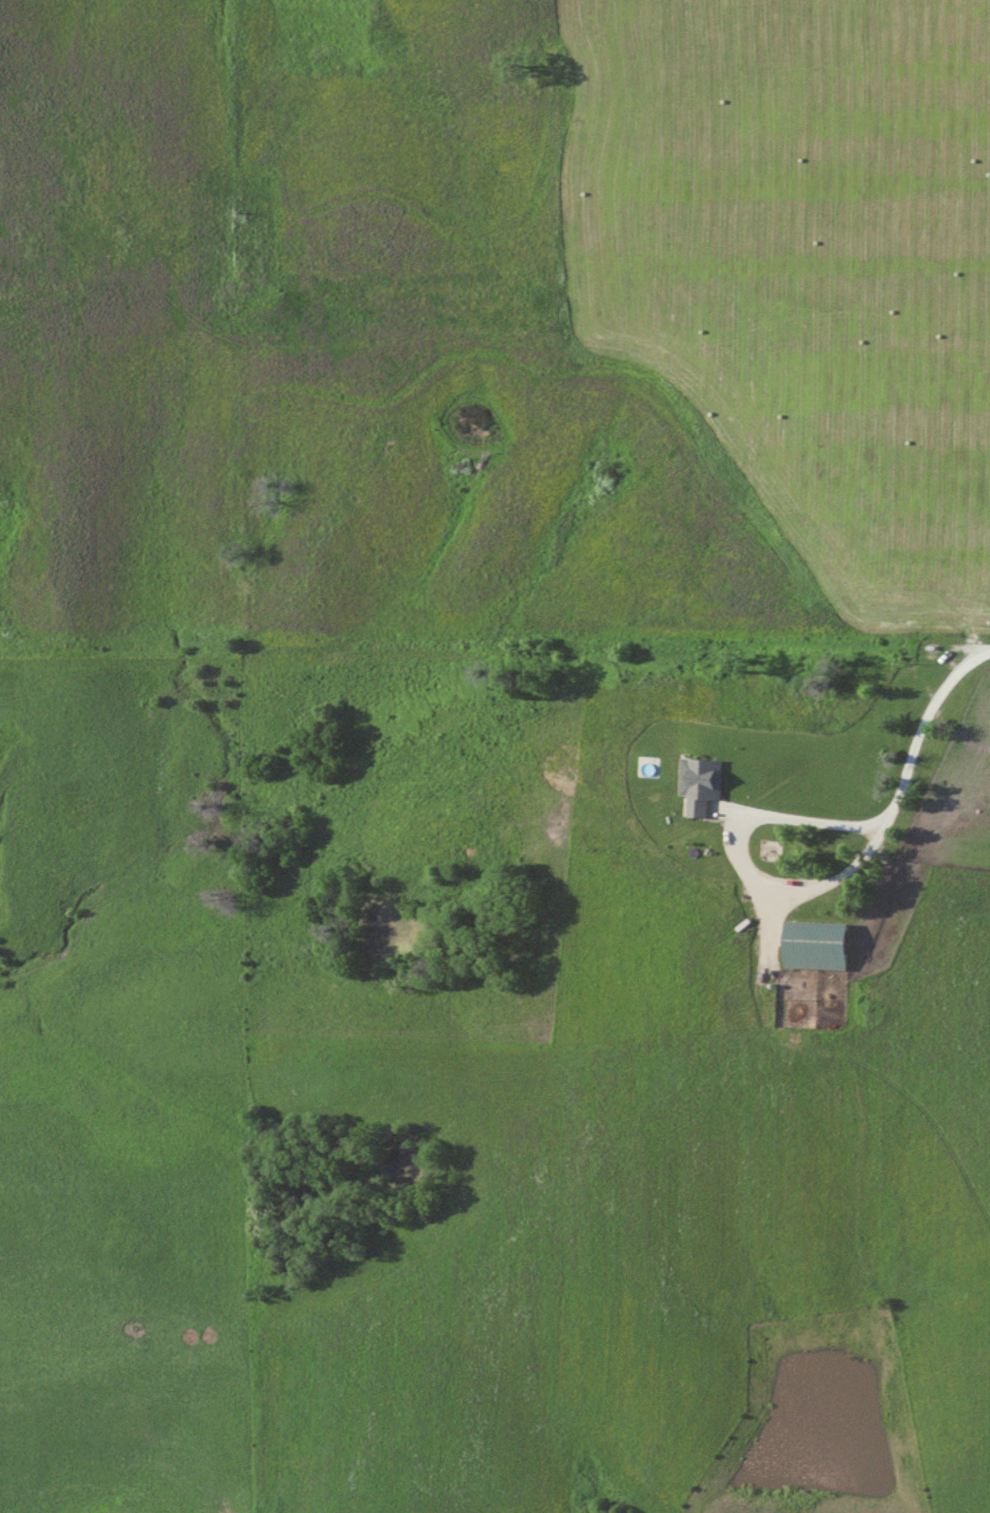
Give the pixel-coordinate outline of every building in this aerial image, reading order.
[(789,966),(791,917),(852,920),(849,969),(789,966)]
